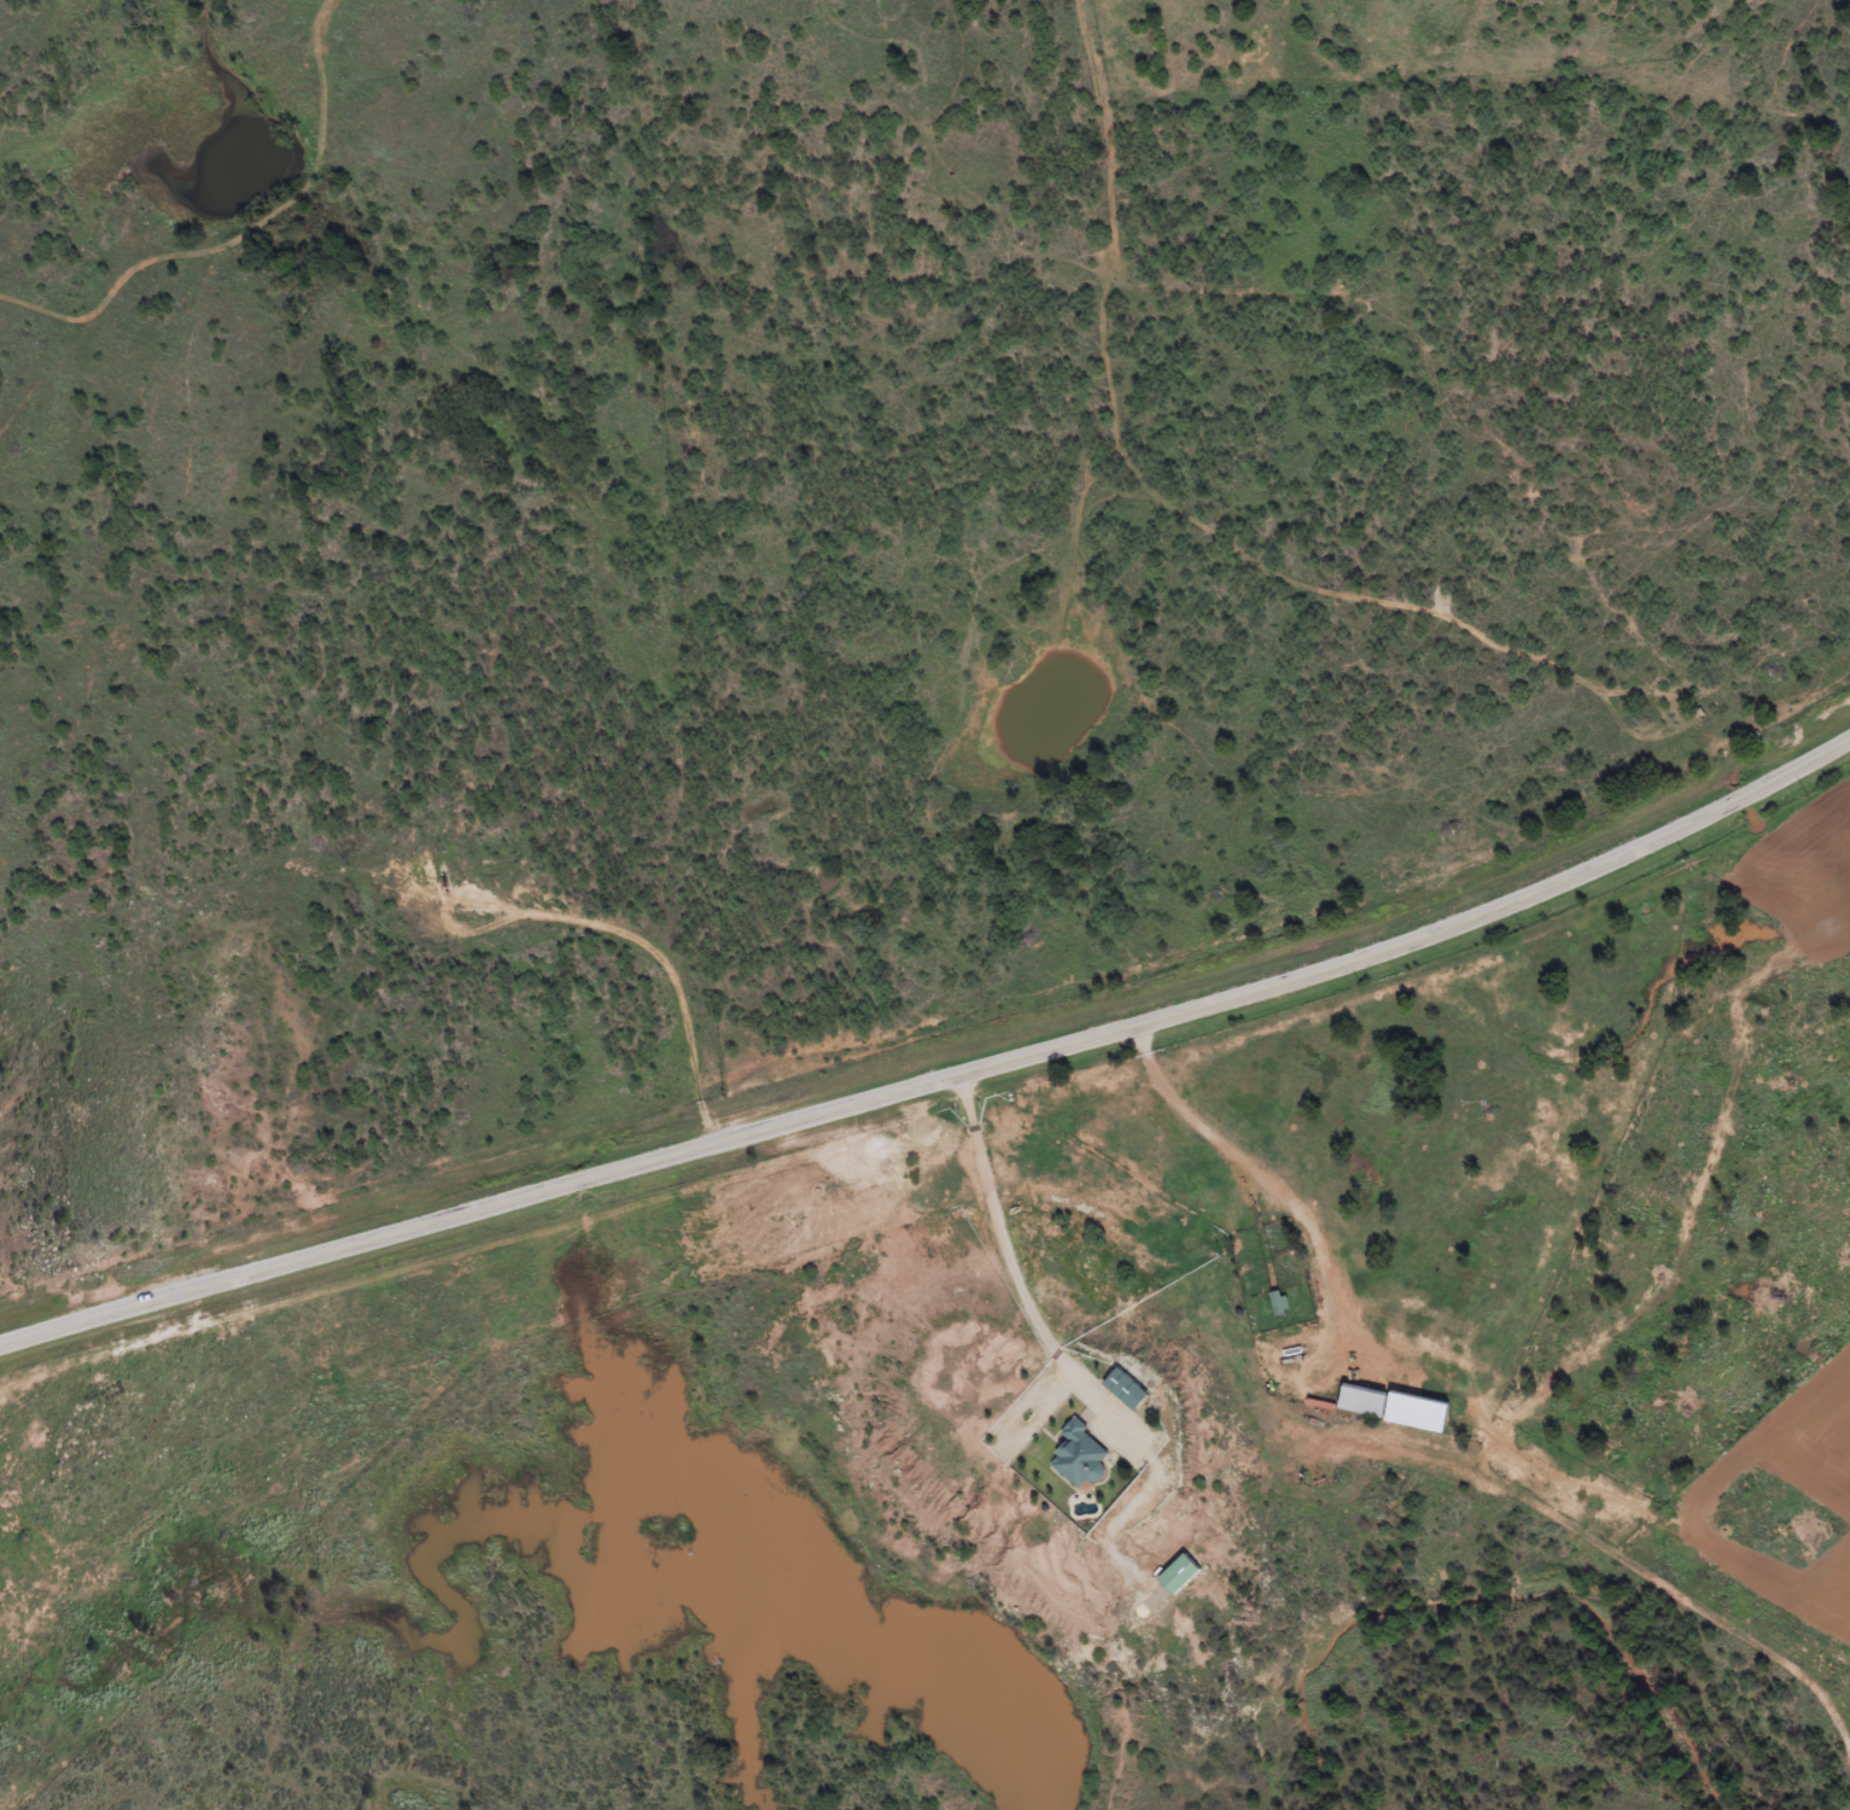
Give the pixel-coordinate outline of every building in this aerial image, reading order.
[(1277,1290),(1265,1293),(1270,1313),(1283,1310),(1277,1290)] [(1152,1396),(1122,1365),(1106,1380),(1136,1411),(1152,1396)] [(1331,1410),(1380,1418),(1384,1392),(1335,1384),(1331,1410)] [(1050,1462),(1079,1488),(1089,1476),(1096,1483),(1107,1471),(1099,1464),(1111,1451),(1073,1418),(1061,1432),(1069,1440),(1050,1462)] [(1180,1596),(1204,1564),(1184,1549),(1160,1581),(1180,1596)]
